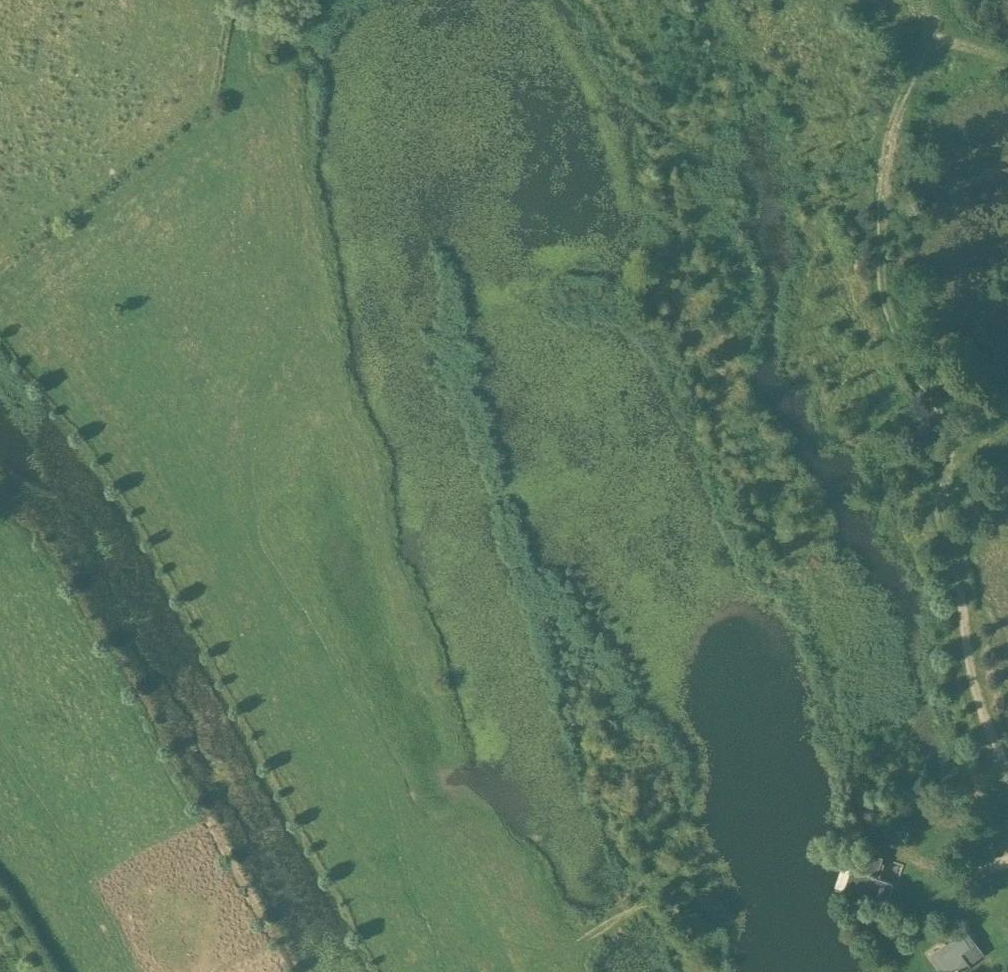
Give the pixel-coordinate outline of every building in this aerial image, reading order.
[(874,878),(880,858),(858,849),(850,871),(842,867),(834,888),(847,892),(875,903),(883,882),(874,878)] [(968,966),(984,954),(975,942),(960,953),(968,966)]
